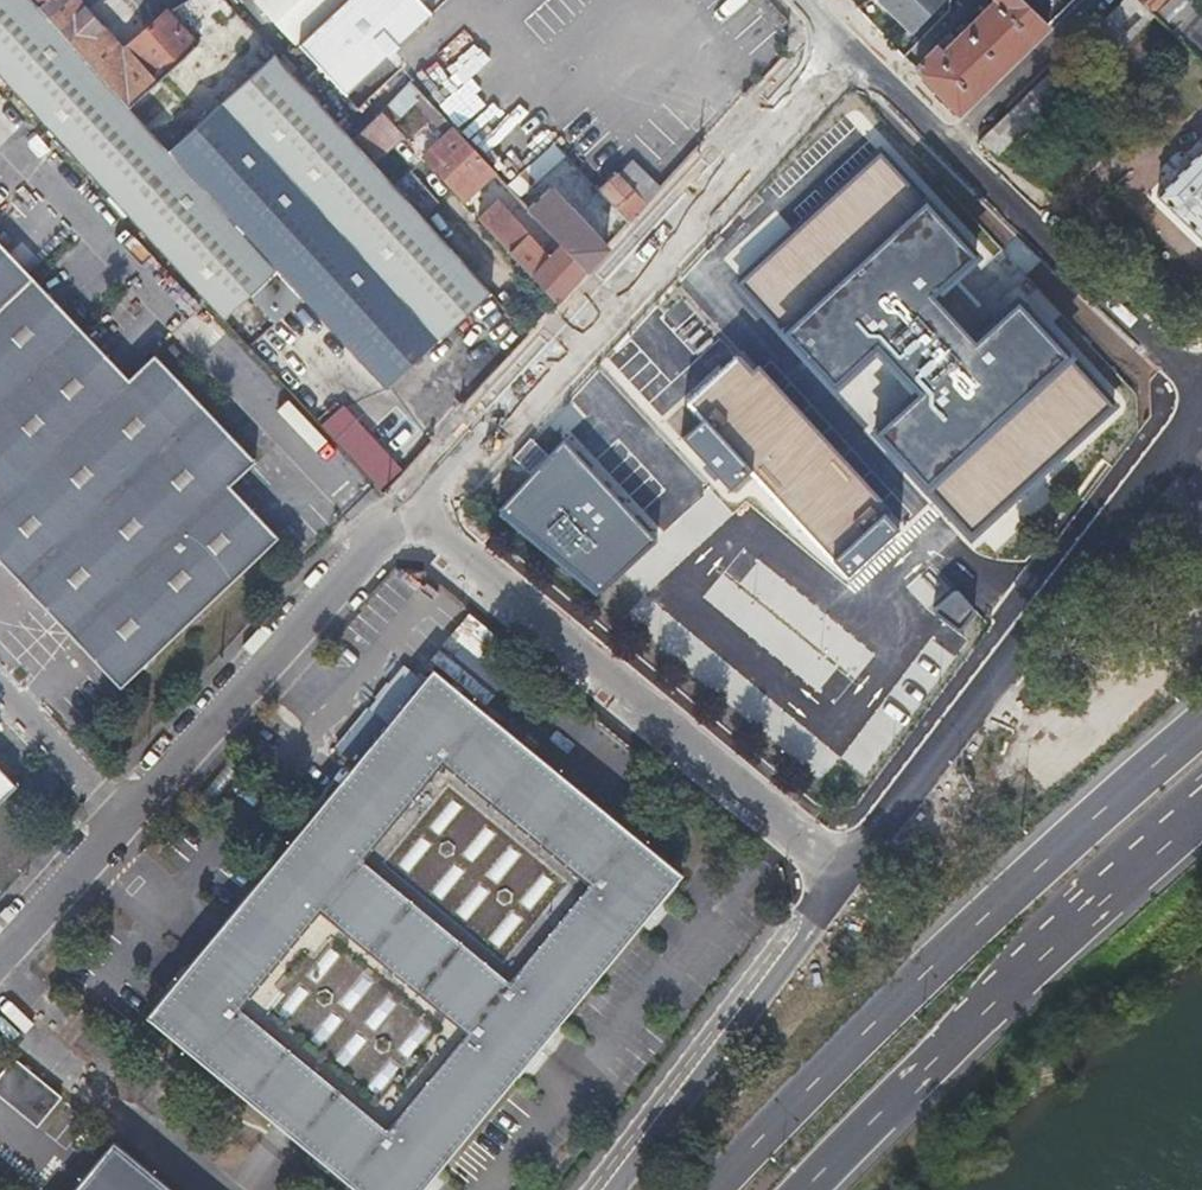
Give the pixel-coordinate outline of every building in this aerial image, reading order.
[(378,389),(384,384),(388,389),(492,294),(373,162),(354,141),(275,54),(240,86),(198,41),(129,104),(35,0),(0,0),(0,74),(224,318),(254,291),(279,320),(305,298),(309,302),(281,327),(309,358),(337,333),(369,368),(365,374),(378,389)] [(129,104),(198,41),(187,30),(171,13),(126,54),(77,0),(35,0),(129,104)] [(187,30),(228,3),(225,0),(191,0),(171,13),(187,30)] [(420,0),(260,0),(350,99),(436,21),(419,1),(420,0)] [(942,0),(880,0),(911,31),(942,0)] [(999,3),(970,32),(966,28),(954,39),(942,51),(937,46),(915,67),(937,93),(954,114),(1046,25),(1020,0),(996,0),(999,3)] [(1154,17),(1137,0),(1124,0),(1079,43),(1094,59),(1109,61),(1154,17)] [(1184,17),(1200,3),(1197,0),(1137,0),(1154,17),(1169,32),(1184,17)] [(1184,17),(1169,32),(1201,64),(1201,35),(1184,17)] [(949,34),(937,46),(942,51),(954,39),(949,34)] [(977,143),(986,150),(995,156),(1062,91),(1047,75),(977,143)] [(384,113),(354,141),(373,162),(403,134),(384,113)] [(493,171),(474,150),(455,129),(424,158),(462,198),(493,171)] [(507,186),(560,243),(586,271),(608,246),(551,185),(534,201),(522,187),(561,151),(554,143),(507,186)] [(1176,219),(1196,241),(1201,236),(1201,153),(1155,198),(1176,219)] [(619,214),(628,205),(638,195),(617,172),(597,189),(619,214)] [(586,271),(560,243),(548,255),(515,218),(503,230),(479,203),(472,209),(557,303),(586,271)] [(284,538),(236,487),(262,463),(160,355),(135,378),(0,236),(0,555),(126,687),(284,538)] [(875,357),(905,388),(881,411),(786,310),(686,402),(847,574),(947,481),(919,451),(942,430),(949,436),(983,405),(909,326),(875,357)] [(1026,487),(954,543),(962,553),(1032,495),(1026,487)] [(681,875),(432,672),(158,1008),(149,1019),(360,1189),(423,1189),(681,875)] [(19,789),(0,769),(0,807),(19,789)] [(0,1073),(0,1099),(35,1127),(59,1098),(11,1058),(0,1073)] [(111,1143),(72,1189),(169,1189),(111,1143)]
